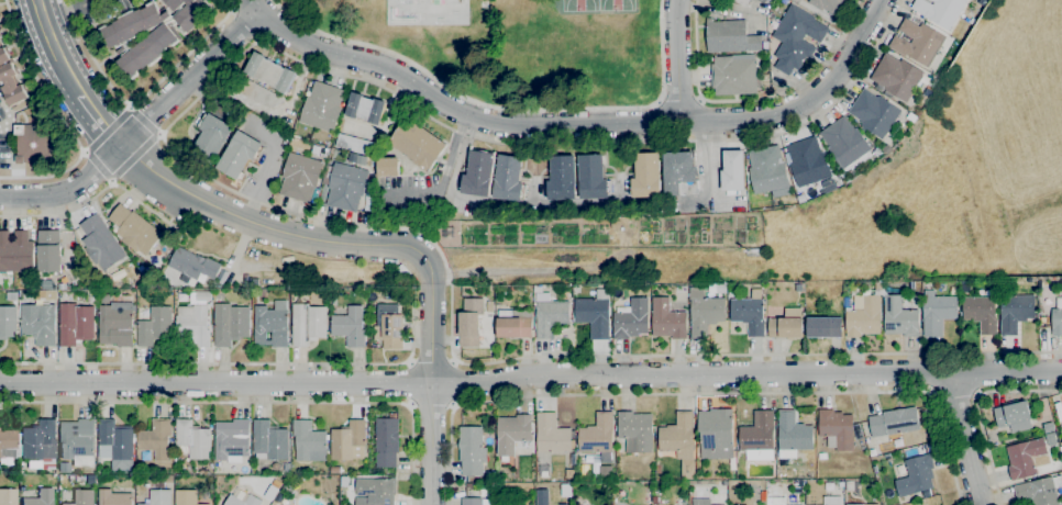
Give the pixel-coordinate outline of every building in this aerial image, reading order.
[(175,12),(164,0),(204,0),(206,1),(203,2),(211,11),(188,33),(187,32),(184,35),(179,30),(181,27),(174,19),(166,23),(178,38),(177,38),(179,41),(170,47),(169,45),(166,48),(167,49),(161,54),(162,56),(148,66),(147,65),(143,69),(142,68),(136,72),(137,74),(131,79),(117,61),(122,56),(121,55),(126,50),(125,49),(117,56),(114,53),(124,45),(123,44),(117,47),(115,45),(109,48),(99,31),(100,30),(99,27),(106,24),(107,26),(113,24),(112,22),(118,20),(117,18),(132,10),(133,12),(141,9),(141,10),(147,7),(146,4),(153,1),(154,3),(155,3),(159,11),(164,7),(172,15),(170,16),(174,16),(181,8),(180,7),(175,12)] [(808,3),(803,0),(845,0),(834,18),(809,2),(808,3)] [(910,8),(915,0),(923,0),(932,4),(933,2),(930,0),(967,0),(949,31),(910,8)] [(788,75),(775,67),(779,58),(774,56),(782,43),(772,36),(790,4),(815,19),(814,20),(829,29),(820,43),(806,34),(803,40),(816,47),(809,58),(806,57),(798,70),(793,67),(788,75)] [(707,53),(706,19),(711,19),(711,22),(745,21),(745,35),(761,35),(761,42),(766,42),(767,48),(762,48),(762,49),(707,53)] [(928,67),(906,55),(905,56),(888,46),(895,35),(910,44),(912,38),(898,30),(905,19),(920,27),(922,23),(945,37),(928,67)] [(5,96),(0,85),(0,48),(4,46),(18,74),(13,76),(18,86),(22,83),(29,98),(10,106),(7,100),(5,100),(3,96),(5,96)] [(285,93),(244,71),(255,50),(265,56),(265,57),(285,68),(286,67),(296,72),(285,93)] [(906,103),(894,96),(892,100),(882,93),(885,90),(883,89),(881,92),(874,89),(877,83),(870,79),(885,53),(899,61),(901,58),(925,72),(906,103)] [(716,94),(715,88),(712,88),(711,65),(713,65),(713,57),(731,56),(731,60),(755,59),(756,92),(716,94)] [(268,108),(236,91),(243,77),(281,98),(284,101),(268,108)] [(333,133),(299,122),(308,96),(309,97),(314,80),(344,90),(339,106),(341,108),(333,133)] [(929,98),(923,93),(927,88),(932,92),(929,98)] [(882,139),(867,130),(864,133),(860,128),(861,125),(860,125),(861,123),(860,122),(861,120),(849,111),(863,89),(877,99),(880,97),(901,111),(882,139)] [(378,125),(368,122),(368,121),(357,117),(356,119),(345,115),(352,91),(364,94),(364,97),(374,100),(374,98),(386,102),(378,125)] [(925,104),(919,101),(922,94),(929,98),(925,104)] [(214,159),(193,147),(203,131),(200,128),(210,112),(234,127),(214,159)] [(914,122),(906,117),(909,112),(917,117),(914,122)] [(845,175),(827,148),(829,147),(819,133),(843,115),(854,130),(856,128),(871,148),(867,150),(872,156),(860,165),(856,159),(853,160),(858,166),(845,175)] [(429,172),(388,143),(407,116),(447,146),(429,172)] [(24,164),(15,164),(15,156),(16,156),(16,134),(14,134),(14,125),(24,125),(24,124),(55,124),(55,135),(52,135),(52,144),(58,144),(58,154),(52,154),(52,162),(24,162),(24,164)] [(237,180),(217,167),(239,130),(263,144),(253,160),(251,158),(237,180)] [(375,157),(335,146),(339,133),(378,143),(375,157)] [(798,188),(789,164),(792,162),(786,146),(815,136),(820,153),(822,152),(831,176),(798,188)] [(886,154),(882,150),(887,144),(892,147),(886,154)] [(754,194),(749,168),(751,168),(748,150),(777,145),(781,161),(784,160),(789,187),(754,194)] [(488,197),(461,193),(463,175),(467,176),(471,150),(495,154),(488,197)] [(721,191),(721,171),(724,171),(723,150),(743,150),(744,190),(721,191)] [(309,203),(279,194),(284,178),(283,177),(289,152),(324,162),(317,188),(313,187),(309,203)] [(665,195),(663,153),(693,152),(694,166),(696,166),(697,194),(665,195)] [(632,198),(632,179),(635,178),(635,154),(659,153),(661,197),(632,198)] [(520,201),(493,197),(499,154),(522,158),(519,182),(522,183),(520,201)] [(547,200),(547,181),(551,181),(550,156),(574,155),(576,199),(547,200)] [(579,199),(578,155),(602,155),(602,179),(607,179),(608,198),(579,199)] [(399,176),(377,176),(377,157),(398,157),(399,176)] [(356,213),(325,204),(330,188),(328,188),(334,161),(369,171),(363,197),(361,195),(356,213)] [(145,256),(137,249),(136,251),(126,244),(124,246),(121,244),(123,240),(121,239),(122,237),(115,233),(120,227),(108,218),(120,203),(132,212),(133,211),(163,234),(145,256)] [(103,271),(98,263),(96,265),(85,248),(87,247),(81,240),(87,237),(79,225),(97,213),(126,256),(103,271)] [(33,271),(0,271),(0,231),(9,231),(9,240),(14,240),(14,231),(29,231),(29,240),(33,240),(33,271)] [(38,272),(38,231),(59,231),(59,245),(60,245),(62,271),(38,272)] [(193,287),(179,280),(182,272),(168,266),(177,246),(197,256),(197,255),(206,258),(206,257),(221,265),(214,279),(207,276),(203,283),(197,280),(193,287)] [(716,293),(716,283),(727,283),(727,293),(716,293)] [(259,298),(259,295),(257,295),(257,290),(266,289),(266,295),(264,295),(264,298),(259,298)] [(609,339),(589,339),(589,322),(574,323),(574,300),(595,299),(595,289),(608,289),(609,339)] [(748,337),(748,321),(730,321),(730,300),(751,299),(751,289),(761,289),(761,299),(762,299),(763,322),(763,321),(764,337),(748,337)] [(942,336),(922,336),(922,290),(934,290),(934,296),(956,296),(958,318),(942,318),(942,336)] [(211,301),(196,301),(196,291),(211,292),(211,301)] [(106,304),(101,303),(100,299),(101,294),(106,293),(109,294),(111,299),(109,303),(106,304)] [(918,336),(884,337),(884,294),(901,294),(901,310),(918,310),(918,336)] [(847,337),(845,311),(853,311),(853,295),(880,295),(880,334),(860,334),(860,336),(847,337)] [(1017,336),(1000,336),(1000,295),(1035,295),(1035,321),(1017,321),(1017,336)] [(686,338),(671,339),(671,336),(652,336),(652,298),(668,296),(668,312),(686,312),(686,338)] [(996,335),(980,335),(980,322),(973,322),(973,319),(963,319),(963,296),(995,296),(995,318),(996,318),(996,335)] [(613,339),(613,313),(616,313),(616,307),(630,306),(630,298),(648,298),(648,333),(638,333),(638,336),(628,337),(628,339),(613,339)] [(707,338),(690,338),(690,299),(724,298),(724,322),(716,322),(716,324),(707,324),(707,338)] [(1057,298),(1061,298),(1061,336),(1052,336),(1051,308),(1057,308),(1057,298)] [(478,347),(458,347),(458,312),(463,312),(464,299),(484,299),(484,315),(479,315),(478,347)] [(287,347),(272,347),(272,344),(254,344),(254,305),(266,305),(266,310),(274,310),(274,301),(286,301),(286,310),(287,310),(287,347)] [(554,338),(535,339),(535,323),(536,323),(536,301),(568,301),(569,325),(553,325),(554,338)] [(133,347),(117,347),(117,344),(99,344),(99,305),(111,305),(111,302),(133,302),(133,304),(135,304),(136,311),(133,311),(133,321),(132,321),(133,347)] [(76,346),(60,347),(59,303),(77,303),(77,306),(93,306),(93,337),(85,337),(85,339),(76,339),(76,346)] [(231,347),(214,347),(215,303),(230,303),(230,306),(250,306),(248,337),(239,337),(239,340),(231,340),(231,347)] [(292,347),(291,304),(308,304),(308,307),(327,306),(327,337),(317,337),(317,340),(308,340),(308,347),(292,347)] [(402,349),(383,349),(383,326),(377,326),(377,304),(399,304),(398,315),(402,315),(402,349)] [(55,346),(35,346),(35,339),(31,335),(21,335),(21,305),(55,305),(55,346)] [(210,347),(195,347),(195,335),(176,335),(176,315),(177,315),(177,306),(193,306),(193,305),(208,305),(208,329),(210,329),(210,347)] [(365,347),(346,347),(346,335),(331,335),(331,315),(347,315),(347,305),(362,305),(362,330),(365,330),(365,347)] [(5,339),(0,339),(0,306),(16,306),(16,337),(5,337),(5,339)] [(154,347),(137,347),(137,321),(151,321),(151,306),(172,306),(172,337),(162,337),(162,339),(154,339),(154,347)] [(785,340),(785,337),(768,337),(768,318),(784,318),(784,308),(801,307),(801,318),(803,318),(803,337),(794,337),(794,340),(785,340)] [(531,337),(497,337),(497,335),(498,335),(498,311),(531,310),(531,337)] [(807,337),(807,318),(841,317),(841,337),(807,337)] [(1011,433),(1009,425),(997,428),(993,408),(1003,406),(1002,403),(1018,400),(1018,402),(1027,400),(1031,419),(1030,419),(1031,428),(1011,433)] [(872,437),(870,427),(867,417),(883,415),(882,412),(916,406),(919,429),(872,437)] [(735,470),(729,470),(729,459),(700,459),(700,430),(698,430),(697,412),(717,411),(717,409),(732,408),(732,450),(735,450),(735,470)] [(745,461),(745,450),(739,450),(739,426),(753,426),(753,411),(773,409),(773,461),(745,461)] [(795,459),(781,459),(779,450),(778,450),(778,409),(794,409),(795,424),(805,424),(805,426),(812,426),(812,449),(795,450),(795,459)] [(836,451),(836,448),(827,448),(827,436),(818,436),(818,409),(833,409),(833,412),(842,412),(842,415),(852,415),(853,450),(836,451)] [(694,459),(676,459),(676,451),(659,451),(659,427),(667,427),(667,425),(676,425),(676,412),(693,411),(694,459)] [(536,452),(536,426),(536,413),(555,412),(556,428),(571,428),(571,452),(536,452)] [(601,462),(600,451),(579,452),(578,428),(587,428),(587,426),(596,426),(596,412),(611,412),(612,451),(611,451),(611,462),(601,462)] [(652,452),(626,452),(626,438),(618,438),(618,412),(632,412),(632,414),(652,414),(652,452)] [(389,474),(385,474),(385,467),(375,467),(375,449),(372,449),(372,441),(375,441),(375,418),(388,418),(388,413),(396,413),(396,418),(398,418),(398,452),(396,452),(396,467),(394,467),(394,471),(389,471),(389,474)] [(515,456),(497,456),(497,417),(516,417),(516,414),(531,414),(531,441),(515,441),(515,456)] [(73,460),(60,460),(60,422),(77,422),(77,418),(95,418),(93,457),(73,457),(73,460)] [(7,463),(0,463),(0,460),(0,419),(2,419),(1,430),(16,430),(16,450),(19,450),(18,458),(15,458),(15,459),(7,459),(7,463)] [(55,459),(21,459),(21,428),(31,428),(31,426),(40,426),(40,419),(56,419),(55,459)] [(133,459),(111,459),(111,458),(98,458),(98,445),(99,445),(98,419),(114,419),(114,426),(123,426),(123,429),(132,429),(133,459)] [(168,460),(154,460),(154,450),(137,450),(137,430),(152,430),(152,419),(172,419),(172,436),(168,436),(168,460)] [(210,459),(189,459),(189,454),(177,454),(177,446),(176,446),(176,419),(192,419),(192,426),(200,426),(200,429),(210,429),(210,459)] [(242,463),(228,463),(228,460),(215,460),(215,423),(233,423),(233,419),(250,419),(250,456),(242,456),(242,463)] [(267,459),(267,458),(255,459),(255,453),(254,453),(254,419),(269,419),(269,426),(278,426),(278,429),(287,429),(288,459),(267,459)] [(352,460),(331,460),(331,429),(341,429),(341,426),(349,426),(349,419),(365,419),(365,446),(363,446),(363,459),(352,459),(352,460)] [(309,460),(296,460),(296,436),(292,436),(292,420),(311,420),(311,431),(327,431),(327,450),(322,450),(322,459),(309,459),(309,460)] [(483,475),(461,475),(461,461),(460,461),(458,427),(483,426),(483,448),(486,448),(486,461),(483,461),(483,475)] [(1048,444),(1046,435),(1053,433),(1055,441),(1048,444)] [(1010,481),(1007,467),(1010,465),(1006,447),(1043,437),(1050,463),(1035,467),(1037,474),(1010,481)] [(898,497),(894,481),(908,478),(904,460),(930,453),(933,468),(931,469),(933,478),(931,479),(933,487),(898,497)] [(486,482),(486,471),(495,471),(495,482),(486,482)] [(1052,476),(1061,474),(1061,491),(1055,492),(1059,504),(1033,504),(1031,498),(1017,502),(1013,486),(1052,476)] [(394,495),(394,504),(355,504),(355,497),(367,497),(367,496),(355,495),(355,479),(390,479),(390,478),(396,478),(396,495),(394,495)] [(272,501),(264,496),(270,484),(278,489),(272,501)] [(489,496),(480,496),(480,487),(489,487),(489,496)] [(52,489),(52,504),(21,504),(21,498),(37,498),(37,489),(52,489)] [(132,493),(132,504),(99,504),(99,489),(111,489),(111,493),(132,493)] [(16,490),(16,504),(0,504),(0,490),(16,490)] [(93,490),(93,504),(59,504),(73,504),(73,490),(93,490)] [(172,490),(172,504),(137,504),(142,504),(142,496),(150,496),(150,490),(172,490)] [(210,504),(176,504),(176,490),(197,490),(197,504),(210,504)] [(549,490),(549,504),(536,504),(536,490),(549,490)] [(262,501),(259,504),(224,504),(231,494),(245,503),(250,494),(262,501)] [(841,496),(841,504),(823,504),(822,496),(841,496)]
